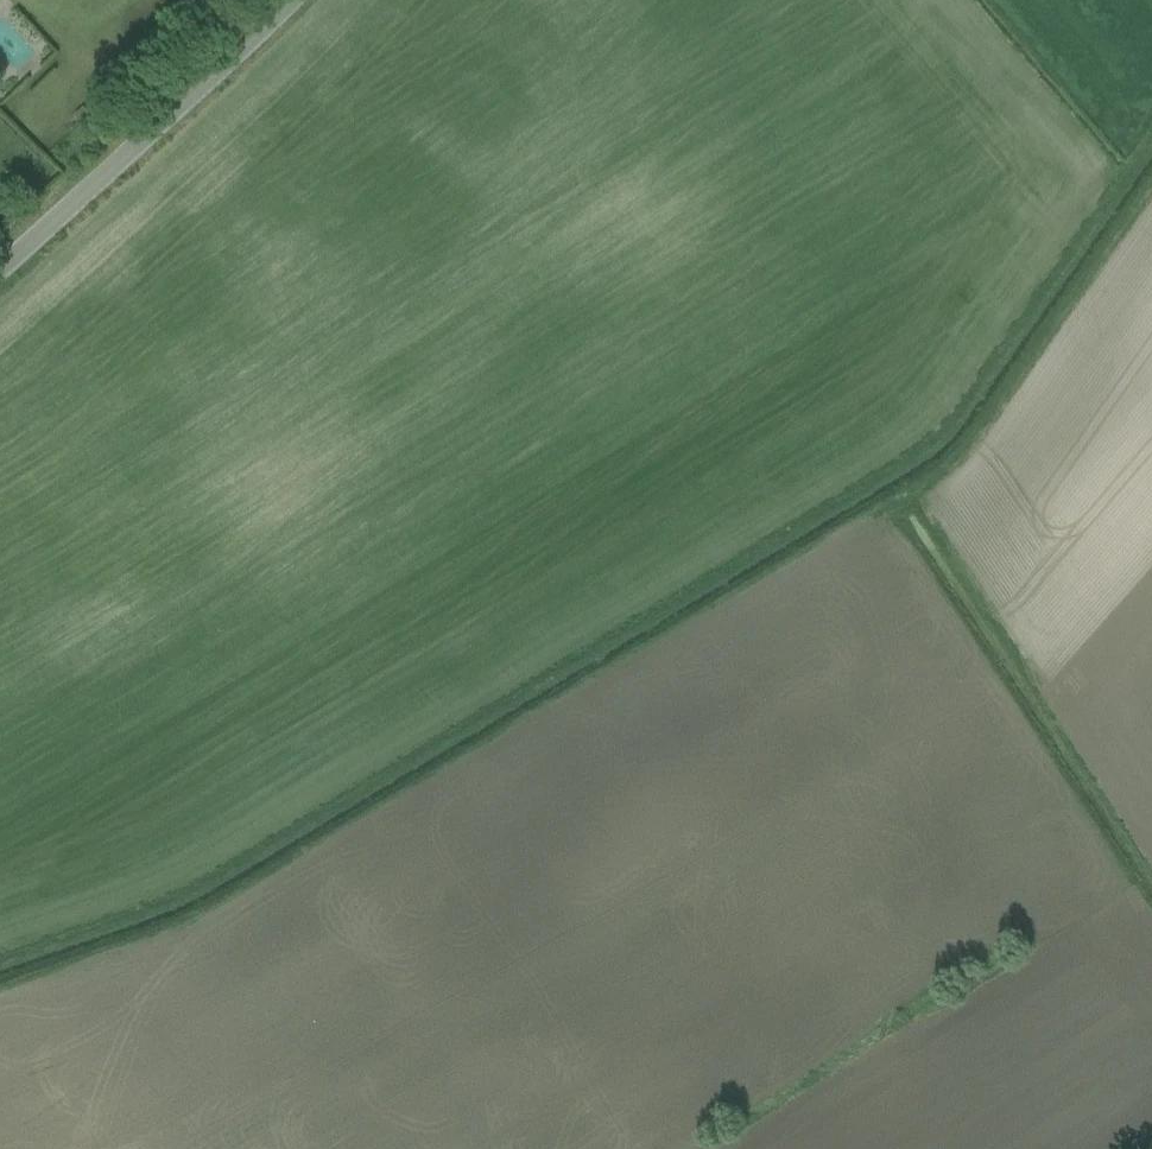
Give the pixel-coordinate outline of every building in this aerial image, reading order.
[(82,107),(74,114),(81,123),(89,116),(82,107)]
